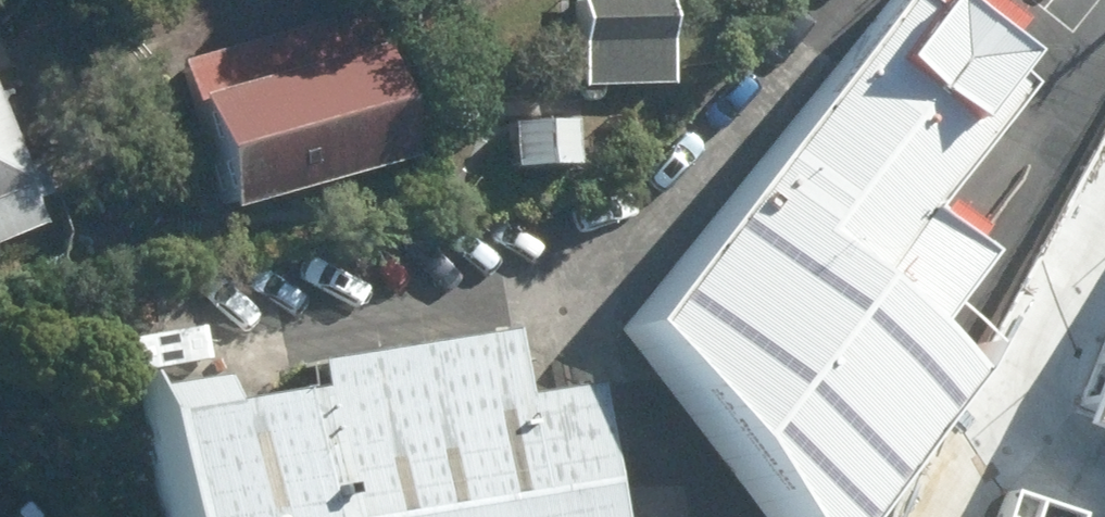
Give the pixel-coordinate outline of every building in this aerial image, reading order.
[(677,86),(678,0),(587,0),(587,86),(677,86)] [(1008,89),(995,77),(1008,60),(931,1),(918,18),(894,0),(884,0),(625,334),(770,516),(855,516),(962,379),(909,336),(967,262),(910,217),(1008,89)] [(378,12),(194,67),(238,214),(421,160),(378,12)] [(13,65),(3,39),(0,40),(0,70),(13,65)] [(461,88),(459,127),(480,129),(483,89),(461,88)] [(50,230),(39,204),(54,197),(45,172),(30,176),(0,101),(0,250),(50,230)] [(581,123),(517,127),(520,173),(582,171),(581,123)] [(266,327),(182,341),(187,378),(273,362),(266,327)] [(138,393),(159,516),(583,516),(562,393),(488,404),(476,335),(285,369),(289,398),(196,412),(191,383),(138,393)] [(1022,481),(1010,516),(1104,516),(1104,511),(1022,481)]
